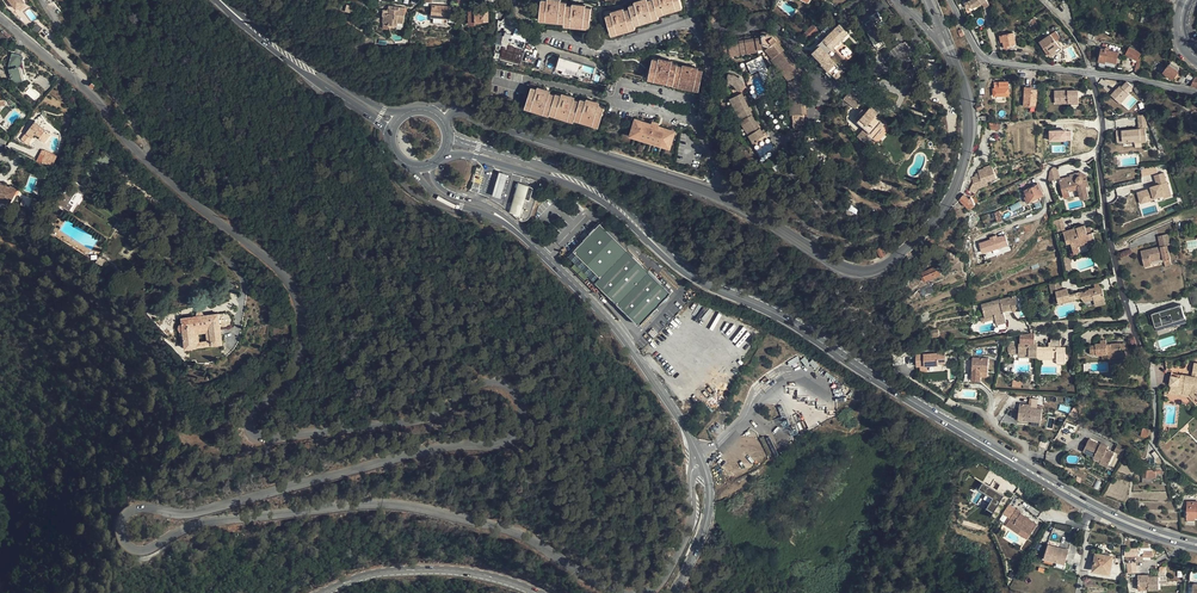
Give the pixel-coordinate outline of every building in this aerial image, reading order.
[(15,10),(16,9),(22,5),(24,3),(21,0),(8,0),(15,10)] [(564,22),(590,25),(592,8),(586,7),(573,5),(572,6),(567,5),(567,3),(561,2),(561,1),(552,0),(547,0),(546,0),(541,0),(540,15),(547,16),(547,17),(565,19),(564,22)] [(635,3),(635,4),(629,5),(630,8),(624,10),(624,9),(612,13),(612,14),(606,15),(611,31),(617,29),(617,30),(629,26),(629,25),(635,24),(634,21),(640,19),(641,20),(652,16),(652,15),(658,13),(658,12),(682,5),(680,0),(645,0),(635,3)] [(969,2),(968,1),(965,4),(971,12),(986,1),(986,0),(972,0),(969,2)] [(682,7),(682,5),(658,12),(658,13),(658,15),(682,7)] [(432,6),(431,18),(433,18),(447,19),(450,19),(451,7),(432,6)] [(488,10),(482,11),(479,11),(479,8),(476,8),(476,6),(468,7),(469,24),(483,23),(482,21),(489,20),(488,10)] [(405,8),(392,7),(392,9),(388,8),(388,10),(383,10),(383,16),(384,17),(383,29),(388,29),(389,25),(403,26),(405,13),(404,13),(405,8)] [(877,12),(870,16),(871,19),(866,23),(870,30),(868,31),(879,49),(885,45),(882,40),(886,38),(882,33),(881,33),(876,24),(883,20),(877,12)] [(659,17),(658,15),(658,13),(652,15),(652,16),(641,20),(640,19),(634,21),(635,24),(635,25),(659,17)] [(636,28),(635,25),(635,24),(629,25),(629,26),(617,30),(617,29),(611,31),(612,35),(636,28)] [(812,24),(803,35),(808,40),(817,29),(812,24)] [(824,28),(818,34),(823,39),(825,37),(835,47),(839,43),(839,42),(848,33),(845,30),(845,29),(841,24),(839,26),(837,28),(835,27),(829,33),(824,28)] [(34,25),(29,30),(35,36),(41,30),(36,25),(34,25)] [(521,61),(526,38),(517,31),(506,29),(504,32),(506,33),(505,36),(503,38),(501,57),(521,61)] [(1050,53),(1049,54),(1051,57),(1057,52),(1055,50),(1060,47),(1056,41),(1060,38),(1055,31),(1040,42),(1044,48),(1046,47),(1050,53)] [(777,40),(778,39),(774,35),(768,32),(761,33),(761,35),(768,34),(773,36),(774,38),(775,37),(777,40)] [(1000,36),(1001,40),(1003,40),(1003,42),(1005,48),(1011,47),(1010,45),(1016,44),(1014,33),(1000,36)] [(774,42),(777,40),(775,37),(774,38),(773,36),(768,34),(761,35),(761,38),(728,42),(730,54),(762,49),(764,49),(774,42)] [(778,39),(777,40),(774,42),(801,75),(804,114),(806,114),(804,75),(779,45),(781,43),(778,39)] [(774,42),(764,49),(789,80),(790,80),(793,77),(793,78),(794,81),(790,81),(790,82),(792,114),(793,125),(804,124),(803,114),(804,114),(801,75),(774,42)] [(900,43),(890,51),(896,59),(906,51),(900,43)] [(1137,61),(1141,53),(1130,47),(1126,55),(1137,61)] [(1117,63),(1119,52),(1102,48),(1099,61),(1105,63),(1106,61),(1117,63)] [(764,49),(762,49),(758,52),(758,53),(763,52),(770,60),(771,59),(788,80),(789,80),(764,49)] [(23,56),(12,53),(9,67),(12,80),(15,79),(16,82),(25,79),(21,65),(23,56)] [(763,83),(770,80),(762,56),(746,62),(750,74),(759,71),(763,83)] [(594,66),(558,57),(556,67),(562,69),(561,74),(573,77),(574,73),(579,74),(578,79),(583,80),(584,76),(591,78),(594,66)] [(702,71),(698,70),(682,66),(677,65),(677,64),(672,63),(658,60),(652,59),(649,76),(674,81),(674,82),(699,88),(702,71)] [(1180,68),(1171,62),(1164,73),(1173,79),(1178,72),(1178,71),(1180,68)] [(645,75),(622,70),(620,77),(644,83),(645,75)] [(728,73),(728,81),(731,82),(735,84),(736,85),(737,89),(740,88),(743,87),(745,86),(743,81),(739,77),(733,74),(728,73)] [(648,78),(673,84),(674,82),(674,81),(649,76),(648,78)] [(755,98),(758,96),(751,80),(750,80),(747,81),(755,98)] [(1128,92),(1133,86),(1127,80),(1122,86),(1121,85),(1117,88),(1124,95),(1128,91),(1128,92)] [(728,81),(728,84),(732,86),(735,91),(737,89),(736,85),(735,84),(731,82),(728,81)] [(1009,81),(1000,82),(1000,84),(995,84),(995,88),(993,89),(994,96),(1010,95),(1009,81)] [(674,82),(673,84),(673,85),(698,91),(699,88),(674,82)] [(70,96),(76,90),(71,87),(66,93),(70,96)] [(599,104),(586,100),(586,101),(580,99),(580,101),(573,99),(574,98),(561,95),(556,94),(556,95),(549,93),(549,92),(537,88),(537,89),(531,87),(526,104),(551,111),(551,110),(575,117),(575,115),(599,123),(604,106),(599,105),(599,104)] [(1024,106),(1030,106),(1030,104),(1037,104),(1038,89),(1031,88),(1032,87),(1025,87),(1024,106)] [(26,94),(35,99),(38,94),(30,88),(26,94)] [(1124,95),(1117,88),(1111,94),(1118,100),(1124,95)] [(1079,103),(1079,90),(1055,90),(1055,104),(1079,103)] [(742,92),(729,98),(739,120),(752,114),(750,110),(748,106),(745,100),(743,96),(742,92)] [(843,98),(849,104),(855,108),(856,107),(859,103),(861,101),(857,97),(856,97),(849,92),(843,98)] [(550,114),(550,113),(551,111),(526,104),(526,107),(550,114)] [(867,145),(872,140),(873,138),(869,135),(878,124),(881,126),(883,124),(881,121),(875,115),(877,112),(870,106),(866,111),(862,108),(858,113),(861,116),(857,120),(865,127),(860,132),(857,136),(867,145)] [(551,111),(550,113),(574,120),(575,118),(575,117),(551,110),(551,111)] [(1181,117),(1181,116),(1180,112),(1180,111),(1165,113),(1166,120),(1173,119),(1181,117)] [(575,117),(575,118),(598,126),(599,123),(575,115),(575,117)] [(753,116),(741,123),(761,155),(774,146),(763,129),(761,130),(758,124),(756,121),(753,116)] [(631,131),(671,143),(675,131),(665,127),(664,129),(639,122),(640,120),(635,118),(631,131)] [(41,136),(40,137),(40,138),(45,142),(52,133),(47,130),(47,129),(36,120),(26,132),(32,137),(35,134),(37,135),(38,134),(41,136)] [(652,123),(640,120),(639,122),(664,129),(665,127),(659,126),(659,123),(653,121),(652,123)] [(882,128),(881,126),(878,124),(869,135),(873,138),(882,128)] [(1148,127),(1119,129),(1119,140),(1136,139),(1137,141),(1149,141),(1148,127)] [(1048,131),(1049,142),(1071,141),(1071,130),(1048,131)] [(670,148),(671,143),(631,131),(629,135),(670,148)] [(28,144),(32,137),(26,132),(21,139),(28,144)] [(43,154),(38,162),(52,169),(55,162),(43,154)] [(980,175),(975,176),(972,178),(973,183),(972,185),(978,188),(983,186),(982,183),(988,181),(997,178),(992,165),(984,168),(978,171),(979,173),(980,175)] [(1061,178),(1057,166),(1053,167),(1051,169),(1050,172),(1049,174),(1049,179),(1049,181),(1061,178)] [(497,171),(492,195),(501,197),(507,173),(497,171)] [(1166,172),(1157,176),(1159,183),(1160,185),(1154,187),(1155,190),(1141,195),(1145,204),(1159,199),(1158,198),(1167,194),(1168,197),(1175,194),(1170,181),(1169,181),(1166,172)] [(1078,175),(1078,173),(1070,175),(1070,176),(1059,179),(1064,198),(1071,196),(1070,191),(1079,189),(1082,199),(1089,197),(1087,186),(1089,186),(1087,179),(1085,179),(1084,177),(1080,175),(1078,175)] [(478,193),(483,177),(474,174),(469,191),(478,193)] [(73,180),(58,202),(72,212),(88,189),(73,180)] [(9,187),(8,189),(5,187),(6,185),(0,182),(0,202),(3,201),(9,204),(15,194),(17,189),(10,186),(9,187)] [(533,188),(518,183),(514,196),(524,199),(529,200),(533,188)] [(1046,189),(1042,183),(1039,185),(1038,183),(1029,188),(1030,190),(1029,191),(1029,193),(1026,194),(1027,197),(1026,198),(1028,202),(1029,201),(1030,202),(1034,200),(1036,201),(1040,199),(1040,197),(1041,196),(1044,194),(1043,191),(1046,189)] [(966,192),(961,199),(965,202),(970,207),(973,206),(975,204),(971,197),(966,192)] [(15,194),(9,204),(3,201),(0,202),(0,203),(11,208),(18,195),(15,194)] [(34,210),(38,200),(22,195),(19,205),(34,210)] [(524,199),(514,196),(509,211),(519,214),(524,199)] [(848,211),(856,214),(858,208),(850,206),(848,211)] [(969,219),(973,222),(974,223),(978,217),(973,214),(969,219)] [(1061,219),(1053,221),(1057,232),(1065,230),(1061,219)] [(601,223),(574,250),(601,276),(596,281),(640,324),(672,291),(601,223)] [(1085,225),(1068,230),(1064,232),(1067,243),(1071,242),(1074,253),(1080,251),(1079,246),(1088,243),(1089,246),(1096,243),(1093,232),(1088,233),(1085,225)] [(1164,258),(1164,259),(1170,258),(1168,245),(1170,244),(1168,234),(1159,236),(1161,246),(1158,247),(1158,249),(1156,249),(1156,247),(1152,248),(1152,250),(1148,251),(1147,249),(1141,251),(1145,266),(1151,264),(1150,260),(1164,258)] [(989,241),(986,242),(977,245),(980,254),(1006,245),(1003,236),(995,239),(994,236),(988,238),(989,241)] [(880,248),(876,250),(881,258),(885,255),(880,248)] [(1068,257),(1064,258),(1066,270),(1072,269),(1071,263),(1072,260),(1068,257)] [(924,282),(941,274),(939,269),(922,277),(924,282)] [(1063,278),(1052,281),(1054,290),(1057,290),(1065,288),(1063,278)] [(1081,296),(1080,291),(1075,292),(1074,293),(1072,293),(1070,291),(1070,288),(1067,288),(1065,288),(1057,290),(1057,294),(1059,301),(1081,296)] [(1080,291),(1081,296),(1081,297),(1085,300),(1094,298),(1096,305),(1106,303),(1103,289),(1101,288),(1081,292),(1080,291)] [(1188,294),(1192,305),(1196,303),(1196,291),(1188,294)] [(1005,310),(1014,308),(1020,306),(1019,304),(1016,295),(1002,299),(1005,310)] [(1189,301),(1186,298),(1182,301),(1176,305),(1170,312),(1172,314),(1189,301)] [(982,307),(985,317),(985,318),(996,316),(997,319),(999,325),(1009,322),(1006,314),(1005,310),(1002,299),(976,307),(977,309),(982,307)] [(232,315),(231,314),(229,313),(227,312),(225,312),(205,315),(196,316),(181,318),(182,323),(180,324),(179,325),(179,327),(179,329),(180,330),(181,332),(184,332),(186,348),(223,343),(221,328),(223,328),(226,328),(228,327),(230,326),(232,324),(232,323),(233,321),(233,319),(233,317),(232,315)] [(733,335),(735,325),(725,322),(722,332),(733,335)] [(749,331),(748,332),(743,327),(731,340),(738,347),(748,337),(750,339),(753,335),(749,331)] [(198,333),(199,341),(208,340),(207,332),(198,333)] [(1035,335),(1021,335),(1021,345),(1019,345),(1019,346),(1014,346),(1013,346),(1011,347),(1010,348),(1010,350),(1009,351),(1010,353),(1011,354),(1012,355),(1013,356),(1014,352),(1019,352),(1019,356),(1029,356),(1029,358),(1038,358),(1057,358),(1057,362),(1066,362),(1066,353),(1060,352),(1060,349),(1037,348),(1035,348),(1035,345),(1035,335)] [(1122,356),(1121,350),(1121,344),(1107,344),(1106,343),(1100,343),(1095,344),(1095,345),(1090,346),(1091,354),(1096,354),(1096,355),(1102,355),(1106,355),(1107,357),(1122,356)] [(944,363),(943,354),(915,357),(916,363),(919,362),(920,367),(939,365),(939,364),(944,363)] [(797,356),(787,362),(789,366),(800,360),(797,356)] [(903,356),(893,357),(893,365),(903,364),(903,356)] [(804,357),(800,360),(806,367),(810,364),(804,357)] [(989,359),(972,358),(972,371),(981,371),(981,377),(987,377),(988,372),(989,359)] [(1170,390),(1184,391),(1184,392),(1190,394),(1195,399),(1196,398),(1196,378),(1193,377),(1172,374),(1170,390)] [(1196,405),(1196,398),(1195,399),(1190,394),(1184,392),(1184,391),(1170,390),(1169,395),(1179,396),(1189,397),(1196,405)] [(226,397),(216,392),(214,397),(224,402),(226,397)] [(1041,421),(1042,410),(1042,409),(1031,408),(1027,408),(1027,405),(1019,404),(1019,410),(1019,415),(1025,416),(1025,420),(1041,421)] [(794,428),(789,430),(791,436),(797,434),(794,428)] [(1150,429),(1143,428),(1141,435),(1148,437),(1149,433),(1150,429)] [(1106,448),(1088,439),(1082,450),(1093,455),(1094,454),(1100,458),(1100,459),(1099,460),(1107,464),(1112,454),(1105,450),(1106,448)] [(1117,444),(1113,451),(1121,456),(1125,449),(1117,444)] [(1144,470),(1143,477),(1151,478),(1151,477),(1154,477),(1156,477),(1157,471),(1152,470),(1152,471),(1144,470)] [(992,498),(986,509),(993,513),(1003,496),(982,483),(978,490),(992,498)] [(1196,504),(1196,502),(1187,502),(1187,519),(1195,519),(1195,517),(1196,517),(1196,504)] [(1003,513),(1010,518),(1016,509),(1009,505),(1003,513)] [(1010,518),(1006,524),(1027,539),(1036,525),(1020,513),(1021,512),(1016,509),(1010,518)] [(1054,548),(1054,546),(1048,544),(1044,558),(1056,562),(1055,566),(1064,568),(1065,564),(1069,550),(1057,547),(1057,549),(1054,548)] [(1130,558),(1136,558),(1138,558),(1138,555),(1143,555),(1142,550),(1138,550),(1138,551),(1130,551),(1130,558)] [(1110,557),(1096,554),(1094,570),(1102,571),(1102,570),(1108,570),(1109,565),(1110,557)] [(1138,576),(1138,580),(1138,590),(1159,589),(1158,577),(1149,577),(1149,575),(1138,575),(1138,576)]
